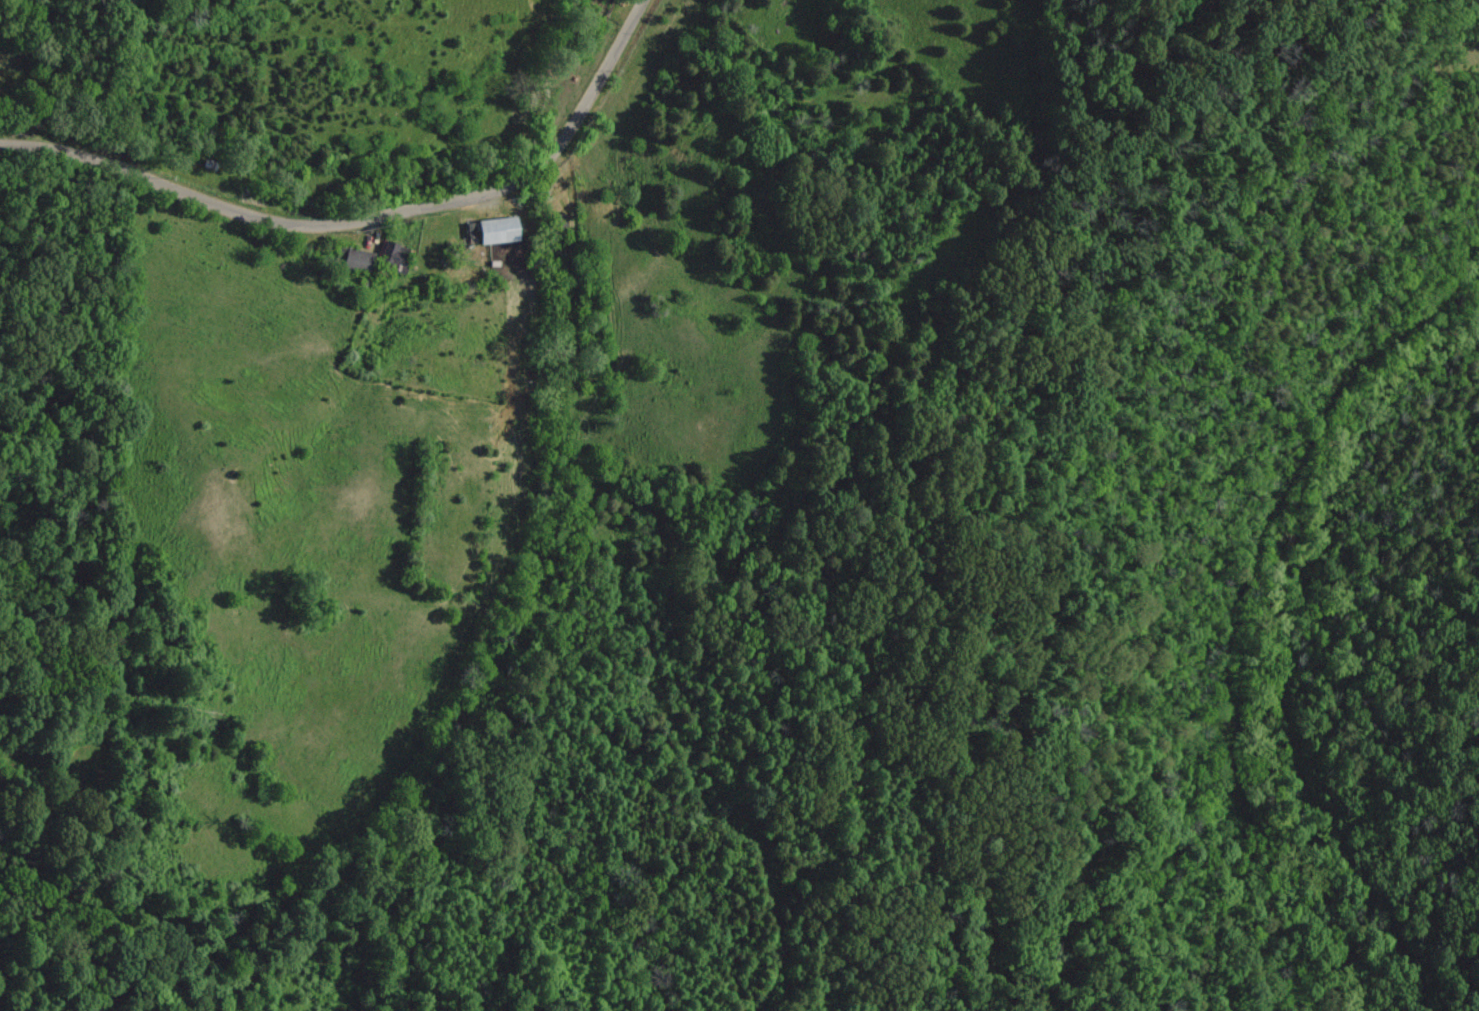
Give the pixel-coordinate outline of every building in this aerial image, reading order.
[(518,242),(517,217),(478,219),(480,244),(518,242)] [(405,272),(411,249),(384,242),(378,265),(405,272)] [(374,252),(340,247),(337,267),(372,271),(374,252)]
